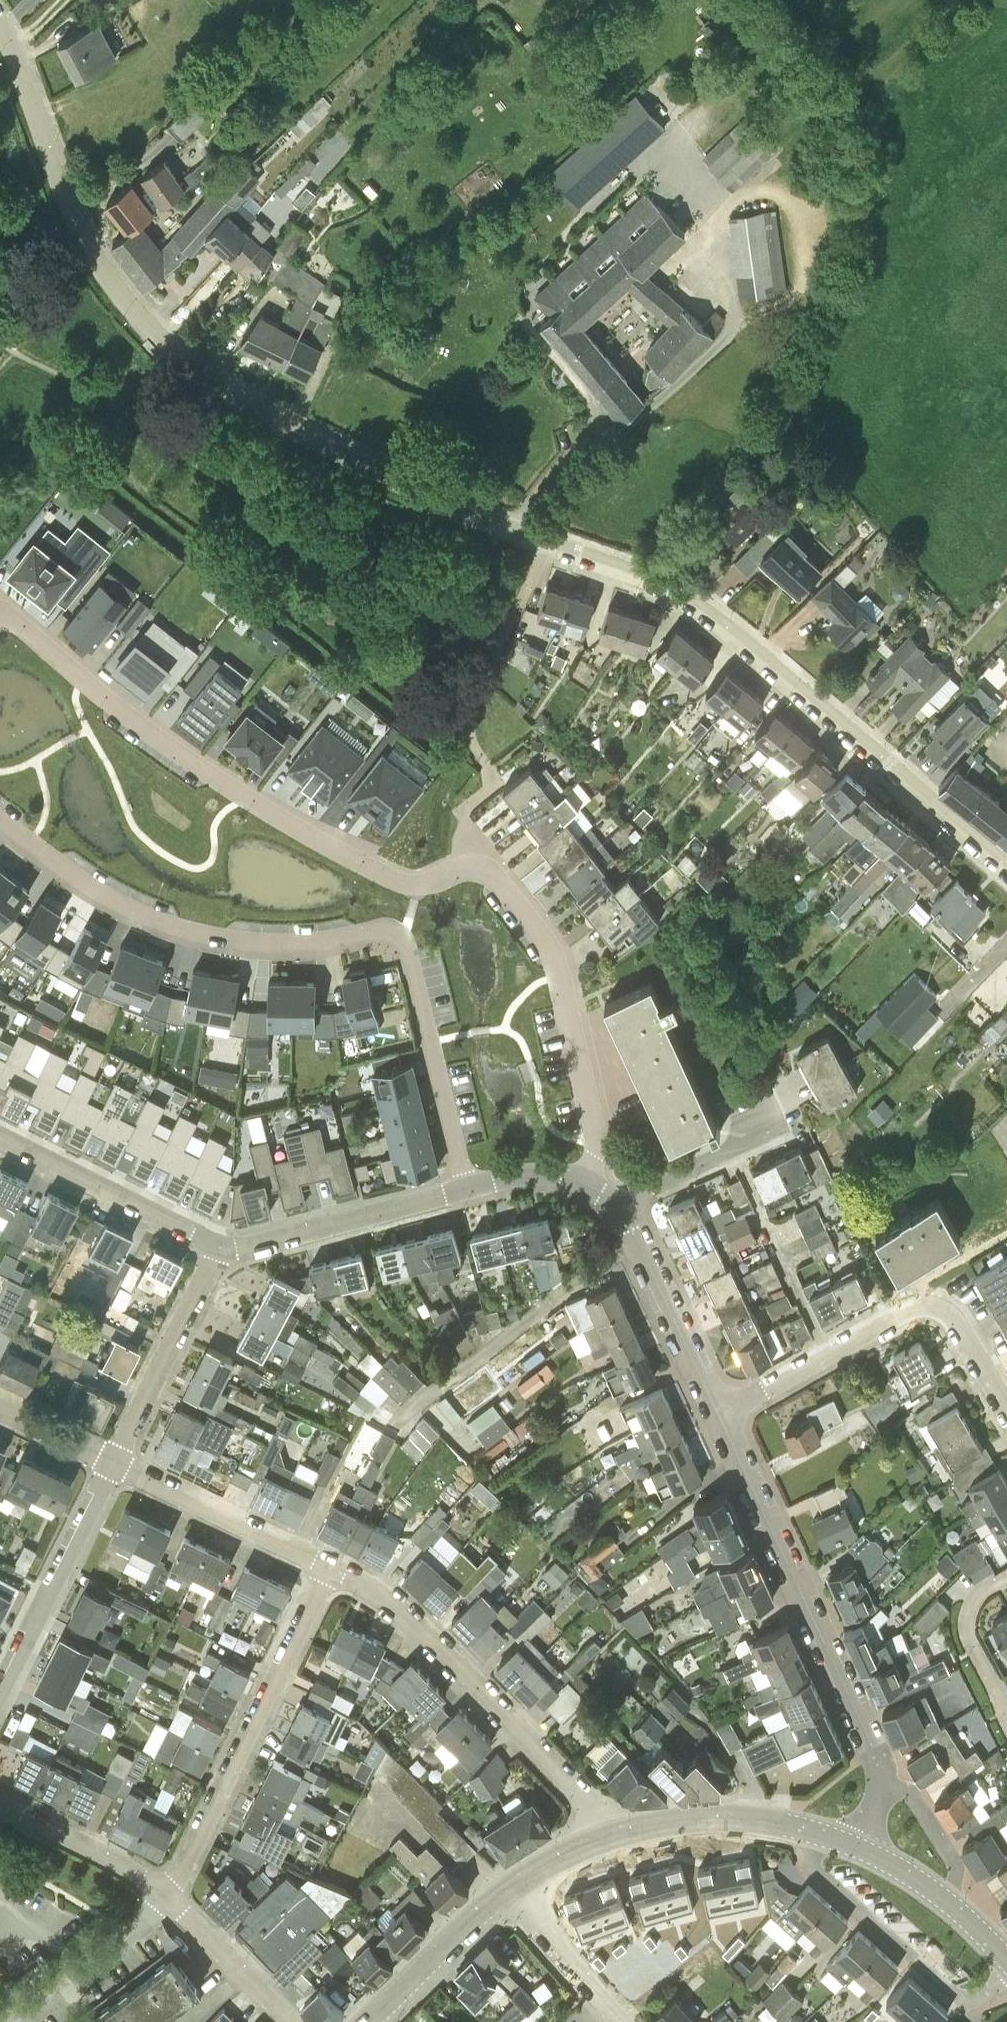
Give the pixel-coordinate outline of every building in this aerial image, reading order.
[(79,77),(119,56),(101,20),(60,41),(79,77)] [(540,30),(528,39),(539,53),(551,44),(540,30)] [(200,96),(169,126),(183,140),(208,115),(205,113),(211,107),(219,115),(238,93),(221,78),(203,100),(200,96)] [(608,180),(594,164),(623,137),(637,153),(668,126),(638,92),(547,175),(577,207),(608,180)] [(309,108),(316,116),(321,112),(332,102),(324,93),(308,108),(309,108)] [(321,112),(316,116),(309,108),(308,108),(292,124),(301,133),(309,131),(321,120),(322,113),(321,112)] [(776,151),(740,113),(703,148),(700,154),(733,190),(776,151)] [(186,188),(209,172),(221,163),(213,154),(185,175),(187,178),(181,182),(165,159),(144,174),(165,203),(186,188)] [(308,173),(318,164),(311,156),(301,167),(277,189),(283,196),(304,175),(308,173)] [(258,180),(253,174),(263,166),(256,158),(246,167),(246,166),(236,173),(223,188),(221,190),(237,203),(207,235),(230,255),(252,231),(248,228),(256,216),(259,212),(242,200),(254,184),(258,180)] [(221,190),(223,188),(219,186),(175,234),(163,246),(144,223),(157,210),(135,181),(124,189),(108,201),(130,229),(114,242),(147,285),(163,273),(193,251),(207,235),(237,203),(221,190)] [(642,275),(649,272),(689,235),(647,192),(537,292),(556,312),(542,324),(622,418),(647,397),(586,325),(640,272),(642,275)] [(778,207),(732,214),(745,297),(791,290),(778,207)] [(241,264),(264,241),(272,232),(256,216),(248,228),(252,231),(230,255),(239,266),(241,264)] [(268,287),(273,279),(291,258),(308,230),(294,222),(276,251),(264,241),(241,264),(257,280),(268,287)] [(304,323),(324,284),(326,280),(291,258),(273,279),(299,295),(293,307),(290,305),(281,321),(257,309),(241,341),(285,362),(300,332),(304,323)] [(334,315),(344,295),(324,284),(304,323),(314,328),(310,337),(300,332),(285,362),(309,374),(337,317),(334,315)] [(651,305),(670,322),(645,350),(656,360),(649,367),(646,385),(651,391),(663,383),(673,376),(674,377),(715,333),(714,332),(704,324),(684,306),(685,303),(666,287),(651,305)] [(704,324),(714,332),(726,317),(717,309),(704,324)] [(766,508),(764,507),(775,496),(768,488),(771,485),(769,484),(762,481),(747,466),(726,487),(725,487),(698,513),(720,535),(718,537),(727,546),(728,546),(745,528),(750,528),(750,523),(766,508)] [(126,531),(136,519),(124,510),(114,521),(126,531)] [(805,553),(808,549),(778,518),(735,561),(748,574),(762,560),(797,595),(822,571),(805,553)] [(104,550),(89,537),(79,550),(45,524),(3,576),(32,599),(41,587),(62,604),(104,550)] [(853,566),(857,570),(864,563),(856,554),(848,561),(853,566)] [(848,561),(832,578),(813,596),(836,621),(830,627),(849,646),(875,620),(843,585),(858,571),(857,570),(848,561)] [(65,625),(66,626),(67,624),(93,645),(92,646),(93,647),(130,600),(102,579),(65,625)] [(562,620),(572,591),(548,583),(538,612),(562,620)] [(586,628),(595,599),(572,591),(562,620),(586,628)] [(939,602),(929,592),(920,601),(929,611),(939,602)] [(152,606),(140,596),(118,624),(130,634),(152,606)] [(623,641),(633,612),(610,604),(600,633),(623,641)] [(623,641),(647,649),(657,620),(633,612),(623,641)] [(181,649),(149,624),(117,665),(151,691),(165,672),(176,681),(202,648),(189,638),(181,649)] [(677,666),(696,642),(677,626),(657,650),(677,666)] [(282,654),(291,642),(276,630),(267,642),(282,654)] [(902,683),(929,656),(923,651),(926,648),(911,633),(895,650),(884,638),(876,646),(888,658),(868,677),(882,691),(896,677),(902,683)] [(677,666),(696,681),(715,658),(696,642),(677,666)] [(196,695),(182,713),(179,717),(203,736),(206,732),(215,721),(224,728),(242,704),(234,698),(243,686),(218,667),(223,662),(211,653),(185,687),(196,695)] [(949,674),(951,673),(936,659),(934,661),(929,656),(902,683),(908,689),(894,703),(908,716),(927,697),(939,708),(961,686),(949,674)] [(110,664),(104,672),(120,683),(126,675),(110,664)] [(726,707),(746,684),(727,668),(707,691),(726,707)] [(320,685),(332,695),(340,685),(328,675),(320,685)] [(726,707),(745,723),(765,700),(746,684),(726,707)] [(368,718),(375,709),(354,692),(347,701),(368,718)] [(947,762),(989,720),(964,696),(932,728),(938,734),(929,743),(947,762)] [(528,708),(519,699),(516,705),(523,713),(528,708)] [(775,749),(795,726),(776,710),(756,733),(775,749)] [(535,723),(546,731),(551,724),(548,715),(543,711),(535,723)] [(250,756),(262,766),(271,754),(281,762),(300,737),(290,730),(283,739),(249,712),(228,738),(240,748),(239,750),(249,758),(250,756)] [(332,724),(366,752),(372,745),(338,716),(332,724)] [(695,727),(702,734),(709,726),(702,720),(695,727)] [(365,756),(324,723),(289,768),(304,780),(303,782),(313,790),(315,788),(330,800),(365,756)] [(775,749),(794,766),(814,743),(795,726),(775,749)] [(543,749),(544,740),(534,739),(533,748),(543,749)] [(814,788),(817,791),(839,765),(819,747),(793,777),(785,785),(803,802),(814,788)] [(974,777),(986,763),(972,751),(959,765),(958,764),(940,787),(1006,841),(1006,803),(974,777)] [(424,786),(383,754),(349,797),(377,819),(374,823),(384,831),(387,827),(390,829),(424,786)] [(517,803),(544,782),(554,774),(546,764),(537,772),(532,765),(504,786),(517,803)] [(782,789),(793,777),(785,769),(774,780),(780,788),(782,789)] [(736,772),(727,781),(737,790),(745,781),(736,772)] [(809,844),(867,788),(848,772),(824,796),(834,804),(811,826),(815,830),(808,836),(804,833),(796,841),(805,849),(809,844)] [(578,773),(571,779),(574,783),(582,777),(578,773)] [(740,787),(750,796),(757,789),(748,779),(740,787)] [(774,780),(773,779),(761,790),(769,798),(780,788),(774,780)] [(530,819),(557,797),(544,782),(517,803),(530,819)] [(863,830),(887,806),(867,788),(809,844),(818,853),(822,856),(847,832),(851,836),(860,827),(863,830)] [(543,835),(567,817),(581,806),(567,789),(557,797),(530,819),(543,835)] [(634,816),(643,826),(653,815),(645,806),(634,816)] [(909,825),(909,824),(887,806),(863,830),(875,840),(857,857),(867,866),(909,825)] [(553,854),(580,833),(567,817),(543,835),(540,838),(553,854)] [(906,866),(931,842),(909,825),(867,866),(852,880),(861,888),(893,855),(906,866)] [(642,834),(636,827),(629,834),(635,841),(642,834)] [(566,871),(592,849),(580,833),(553,854),(566,871)] [(904,910),(905,909),(923,891),(951,862),(931,842),(906,866),(883,889),(904,910)] [(579,887),(602,868),(605,866),(592,849),(566,871),(579,887)] [(852,880),(867,866),(857,857),(843,871),(852,880)] [(698,876),(714,892),(728,878),(712,862),(698,876)] [(13,876),(0,865),(0,893),(13,876)] [(588,906),(615,885),(602,868),(579,887),(575,890),(588,906)] [(946,869),(934,881),(944,891),(955,879),(946,869)] [(601,922),(641,890),(629,874),(615,885),(588,906),(601,922)] [(32,890),(13,876),(0,893),(0,920),(5,924),(0,930),(0,931),(15,942),(20,935),(29,921),(16,911),(32,890)] [(957,878),(936,900),(934,902),(932,904),(939,910),(948,919),(949,917),(965,932),(987,909),(971,895),(973,893),(971,891),(957,878)] [(661,921),(640,892),(642,891),(641,890),(601,922),(614,939),(621,933),(630,945),(661,921)] [(934,902),(923,891),(905,909),(924,926),(932,917),(939,910),(932,904),(934,902)] [(842,915),(852,903),(843,894),(832,906),(842,915)] [(52,904),(54,902),(46,896),(44,899),(20,935),(41,949),(36,956),(51,965),(63,944),(50,935),(65,913),(52,904)] [(104,931),(103,934),(89,927),(77,951),(63,944),(51,965),(66,973),(70,966),(92,978),(112,939),(113,936),(104,931)] [(122,944),(107,983),(129,991),(143,953),(123,945),(123,944),(122,944)] [(151,1000),(166,961),(164,960),(164,961),(143,953),(129,991),(151,1000)] [(751,957),(742,964),(751,975),(759,968),(751,957)] [(350,1006),(334,1010),(337,1035),(356,1030),(354,1019),(377,1013),(377,1014),(379,1014),(377,1008),(382,1007),(379,994),(374,995),(369,972),(367,972),(367,973),(365,968),(351,972),(352,977),(344,979),(350,1006)] [(194,969),(186,1010),(210,1014),(217,974),(195,970),(196,969),(194,969)] [(927,1004),(936,995),(913,972),(876,1009),(910,1044),(938,1016),(927,1004)] [(241,977),(239,977),(239,978),(217,974),(210,1014),(233,1019),(241,977)] [(269,1034),(269,1022),(293,1023),(293,981),(271,981),(271,980),(269,980),(269,1009),(251,1009),(247,1034),(269,1034)] [(704,1108),(687,1072),(653,1000),(661,996),(653,980),(606,1001),(658,1114),(671,1143),(686,1136),(697,1131),(701,1139),(714,1133),(722,1130),(718,1121),(716,1122),(709,1106),(704,1108)] [(317,1023),(316,1035),(337,1035),(334,1010),(317,1009),(317,981),(315,981),(315,982),(293,981),(293,1023),(317,1023)] [(20,1001),(26,992),(14,985),(9,994),(20,1001)] [(780,1002),(795,1017),(809,1004),(794,989),(780,1002)] [(67,1010),(58,1005),(52,1016),(61,1021),(67,1010)] [(1003,1031),(1006,1027),(1006,1010),(983,1033),(992,1042),(1003,1031)] [(34,1013),(28,1025),(37,1030),(43,1018),(34,1013)] [(0,1106),(0,1107),(18,1116),(18,1117),(19,1117),(29,1098),(35,1086),(33,1085),(39,1073),(25,1066),(37,1040),(20,1031),(7,1057),(1,1069),(3,1070),(0,1076),(0,1084),(9,1088),(0,1106)] [(270,1035),(249,1035),(249,1050),(270,1050),(270,1035)] [(814,1078),(843,1061),(828,1035),(799,1051),(814,1078)] [(89,1053),(94,1044),(88,1040),(83,1050),(89,1053)] [(107,1050),(94,1044),(89,1053),(103,1060),(107,1050)] [(32,1123),(51,1132),(50,1133),(51,1134),(61,1114),(67,1102),(65,1101),(71,1089),(57,1082),(70,1056),(52,1047),(39,1073),(33,1085),(35,1086),(29,1098),(41,1104),(32,1123)] [(412,1060),(402,1063),(399,1051),(372,1058),(375,1070),(375,1071),(381,1092),(417,1083),(412,1062),(412,1060)] [(814,1078),(829,1105),(858,1088),(843,1061),(814,1078)] [(200,1081),(216,1084),(219,1068),(203,1065),(200,1081)] [(89,1098),(99,1078),(82,1069),(71,1089),(65,1101),(67,1102),(61,1114),(73,1120),(64,1139),(83,1148),(82,1149),(84,1150),(93,1131),(99,1119),(97,1118),(104,1105),(89,1098)] [(96,1155),(115,1164),(115,1165),(116,1166),(125,1147),(131,1135),(130,1134),(136,1121),(121,1114),(134,1088),(117,1079),(104,1105),(97,1118),(99,1119),(93,1131),(106,1137),(96,1155)] [(381,1092),(386,1112),(422,1104),(417,1083),(381,1092)] [(189,1093),(176,1087),(171,1097),(184,1103),(189,1093)] [(138,1153),(129,1171),(147,1180),(147,1181),(148,1182),(158,1163),(164,1151),(162,1150),(168,1138),(153,1130),(166,1104),(149,1096),(136,1121),(130,1134),(131,1135),(125,1147),(138,1153)] [(868,1112),(878,1122),(894,1108),(883,1098),(868,1112)] [(427,1124),(422,1104),(386,1112),(391,1133),(427,1124)] [(233,1121),(236,1114),(226,1109),(223,1116),(233,1121)] [(357,1118),(355,1110),(342,1114),(344,1121),(357,1118)] [(199,1121),(181,1112),(168,1138),(162,1150),(164,1151),(158,1163),(170,1169),(161,1187),(179,1196),(179,1197),(180,1198),(190,1179),(196,1167),(194,1166),(200,1154),(186,1147),(199,1121)] [(359,1126),(357,1118),(344,1121),(346,1129),(359,1126)] [(427,1124),(391,1133),(396,1154),(432,1145),(427,1124)] [(326,1147),(321,1125),(302,1129),(315,1178),(329,1174),(335,1194),(355,1189),(355,1190),(356,1189),(344,1142),(326,1147)] [(276,1174),(280,1187),(285,1208),(286,1207),(306,1201),(301,1182),(315,1178),(302,1129),(285,1134),(290,1156),(275,1160),(278,1174),(276,1174)] [(212,1213),(211,1213),(213,1214),(234,1171),(218,1162),(228,1142),(211,1133),(200,1154),(194,1166),(196,1167),(190,1179),(202,1185),(193,1203),(212,1213)] [(250,1143),(258,1176),(236,1182),(232,1218),(233,1218),(249,1214),(250,1217),(252,1216),(251,1215),(271,1210),(266,1191),(280,1187),(276,1174),(278,1174),(275,1160),(269,1138),(250,1143)] [(350,1143),(352,1151),(365,1147),(363,1140),(350,1143)] [(401,1174),(400,1174),(401,1176),(438,1167),(438,1165),(437,1165),(432,1145),(396,1154),(401,1174)] [(819,1146),(804,1153),(801,1146),(777,1157),(777,1158),(794,1195),(833,1177),(819,1146)] [(774,1204),(794,1195),(777,1158),(754,1169),(770,1206),(774,1204)] [(355,1165),(359,1179),(371,1176),(367,1162),(355,1165)] [(28,1181),(0,1168),(0,1212),(7,1215),(0,1229),(0,1236),(10,1241),(26,1210),(16,1205),(28,1181)] [(739,1203),(750,1198),(740,1177),(729,1183),(739,1203)] [(60,1239),(77,1206),(48,1192),(36,1215),(26,1210),(10,1241),(5,1251),(16,1256),(30,1229),(48,1238),(50,1234),(60,1239)] [(843,1201),(849,1215),(864,1208),(857,1194),(843,1201)] [(706,1219),(706,1218),(695,1195),(669,1207),(680,1231),(706,1219)] [(900,1271),(961,1236),(938,1196),(913,1210),(913,1209),(902,1215),(903,1217),(877,1232),(900,1271)] [(801,1223),(821,1214),(816,1203),(796,1212),(801,1223)] [(777,1210),(774,1204),(770,1206),(768,1207),(771,1213),(777,1210)] [(856,1223),(866,1219),(869,1217),(865,1208),(852,1214),(856,1223)] [(746,1213),(737,1217),(727,1222),(722,1211),(706,1219),(680,1231),(691,1253),(751,1225),(746,1213)] [(523,1221),(530,1248),(556,1242),(549,1214),(523,1221)] [(806,1235),(826,1226),(824,1220),(821,1214),(801,1223),(806,1235)] [(121,1257),(132,1234),(104,1219),(88,1251),(116,1265),(109,1280),(103,1291),(113,1297),(131,1262),(121,1257)] [(505,1255),(530,1248),(523,1221),(498,1227),(505,1255)] [(849,1224),(837,1229),(841,1237),(853,1232),(849,1224)] [(743,1257),(738,1246),(757,1237),(751,1225),(691,1253),(701,1276),(705,1275),(727,1265),(727,1264),(743,1257)] [(812,1247),(832,1238),(826,1226),(806,1235),(812,1247)] [(428,1233),(439,1275),(441,1280),(456,1276),(451,1257),(461,1254),(454,1227),(428,1233)] [(480,1261),(505,1255),(498,1227),(472,1234),(480,1261)] [(429,1277),(439,1275),(428,1233),(403,1240),(410,1267),(425,1263),(429,1277)] [(817,1259),(837,1251),(832,1238),(812,1247),(817,1259)] [(388,1273),(410,1267),(403,1240),(378,1246),(385,1274),(388,1273)] [(136,1279),(164,1293),(181,1259),(153,1244),(142,1267),(131,1262),(113,1297),(102,1319),(128,1332),(131,1333),(138,1318),(120,1309),(121,1308),(125,1307),(131,1294),(130,1291),(136,1279)] [(759,1249),(762,1257),(769,1254),(766,1247),(759,1249)] [(336,1257),(343,1284),(369,1277),(362,1251),(336,1257)] [(977,1274),(987,1291),(1006,1279),(1006,1256),(977,1274)] [(319,1291),(343,1284),(336,1257),(311,1264),(312,1271),(302,1274),(306,1289),(307,1290),(309,1290),(311,1302),(321,1299),(319,1291)] [(975,1262),(980,1272),(988,1267),(983,1257),(975,1262)] [(756,1279),(777,1270),(771,1258),(751,1268),(752,1270),(756,1279)] [(742,1286),(756,1279),(752,1270),(738,1276),(732,1263),(727,1265),(705,1275),(716,1298),(742,1286)] [(545,1264),(535,1266),(540,1286),(550,1284),(545,1264)] [(777,1270),(756,1279),(762,1292),(782,1283),(777,1270)] [(845,1308),(869,1296),(857,1271),(834,1282),(845,1308)] [(306,1289),(302,1274),(291,1277),(289,1281),(276,1273),(263,1297),(300,1316),(289,1310),(301,1287),(306,1289)] [(13,1279),(6,1275),(0,1287),(0,1314),(9,1318),(25,1284),(13,1279)] [(834,1282),(833,1282),(831,1276),(804,1288),(807,1295),(811,1293),(823,1319),(845,1308),(834,1282)] [(987,1291),(998,1309),(1006,1303),(1006,1279),(987,1291)] [(14,1334),(35,1289),(25,1284),(9,1318),(3,1329),(14,1334)] [(589,1324),(626,1308),(615,1284),(573,1303),(578,1313),(585,1327),(589,1324)] [(727,1321),(753,1309),(742,1286),(716,1298),(727,1321)] [(772,1314),(792,1305),(787,1293),(767,1302),(772,1314)] [(378,1297),(386,1308),(391,1305),(383,1294),(378,1297)] [(102,1315),(107,1303),(95,1297),(89,1309),(102,1315)] [(288,1339),(300,1316),(263,1297),(251,1320),(288,1339)] [(431,1311),(430,1309),(425,1300),(418,1304),(424,1315),(431,1311)] [(516,1303),(506,1306),(509,1318),(519,1315),(516,1303)] [(998,1309),(1006,1325),(1006,1303),(998,1309)] [(468,1332),(460,1315),(453,1304),(440,1311),(433,1315),(439,1325),(449,1343),(468,1332)] [(592,1348),(635,1328),(626,1308),(589,1324),(585,1327),(594,1346),(591,1347),(592,1348)] [(737,1343),(763,1331),(753,1309),(727,1321),(737,1343)] [(470,1336),(479,1332),(471,1311),(460,1315),(468,1332),(470,1336)] [(800,1339),(812,1334),(802,1313),(790,1319),(798,1336),(791,1339),(796,1349),(803,1346),(800,1339)] [(125,1339),(128,1332),(102,1319),(97,1328),(113,1336),(107,1349),(103,1347),(96,1361),(124,1375),(139,1346),(125,1339)] [(293,1342),(288,1339),(251,1320),(239,1343),(264,1357),(271,1345),(306,1364),(312,1353),(293,1342)] [(431,1330),(437,1342),(445,1337),(439,1326),(431,1330)] [(620,1361),(645,1350),(635,1328),(592,1348),(596,1356),(609,1350),(607,1347),(612,1345),(620,1361)] [(343,1359),(336,1356),(316,1345),(319,1341),(300,1331),(293,1342),(312,1353),(340,1367),(343,1359)] [(557,1346),(567,1340),(561,1331),(551,1338),(557,1346)] [(748,1367),(774,1356),(763,1331),(737,1343),(748,1367)] [(68,1339),(57,1334),(49,1351),(81,1366),(86,1356),(64,1345),(68,1339)] [(49,1351),(26,1340),(20,1352),(8,1346),(0,1362),(0,1377),(23,1388),(35,1363),(42,1366),(43,1363),(49,1351)] [(941,1377),(935,1366),(920,1340),(895,1354),(902,1367),(888,1373),(892,1380),(896,1389),(902,1399),(941,1377)] [(198,1369),(223,1381),(234,1359),(209,1346),(198,1369)] [(614,1392),(656,1373),(645,1350),(620,1361),(617,1363),(604,1368),(610,1383),(614,1392)] [(54,1367),(74,1377),(76,1377),(81,1366),(49,1351),(43,1363),(54,1369),(54,1367)] [(392,1354),(384,1363),(391,1369),(399,1361),(392,1354)] [(424,1380),(402,1358),(399,1361),(391,1369),(414,1390),(424,1380)] [(282,1374),(298,1382),(305,1367),(289,1359),(282,1374)] [(259,1382),(264,1373),(244,1363),(240,1373),(259,1382)] [(391,1369),(384,1363),(373,1374),(390,1391),(402,1402),(414,1390),(391,1369)] [(546,1380),(537,1368),(518,1383),(527,1395),(546,1380)] [(235,1424),(252,1433),(256,1425),(257,1423),(240,1414),(239,1415),(222,1407),(228,1394),(218,1390),(223,1381),(198,1369),(187,1391),(211,1404),(208,1411),(235,1424)] [(350,1369),(345,1376),(360,1388),(366,1381),(350,1369)] [(360,1388),(345,1376),(340,1372),(333,1381),(353,1397),(360,1388)] [(361,1389),(360,1390),(379,1404),(390,1391),(373,1374),(361,1389)] [(100,1424),(109,1406),(114,1396),(76,1377),(74,1377),(60,1405),(100,1424)] [(896,1389),(892,1380),(879,1386),(883,1396),(896,1389)] [(648,1423),(673,1411),(663,1388),(622,1407),(626,1417),(639,1411),(645,1424),(648,1423)] [(257,1396),(265,1400),(269,1394),(260,1389),(257,1396)] [(371,1415),(379,1404),(360,1390),(350,1405),(371,1415)] [(450,1393),(428,1409),(447,1434),(468,1417),(450,1393)] [(844,1417),(838,1406),(834,1397),(808,1410),(811,1418),(786,1430),(795,1449),(823,1436),(819,1429),(844,1417)] [(943,1411),(940,1406),(937,1400),(916,1413),(922,1423),(919,1425),(932,1447),(970,1425),(958,1403),(943,1411)] [(502,1412),(497,1406),(493,1402),(469,1421),(477,1431),(502,1412)] [(221,1452),(235,1424),(208,1411),(204,1418),(180,1406),(169,1428),(193,1440),(205,1445),(221,1452)] [(645,1424),(633,1430),(639,1443),(626,1448),(630,1457),(639,1452),(683,1433),(673,1411),(648,1423),(645,1424)] [(487,1444),(511,1425),(502,1412),(477,1431),(487,1444)] [(423,1416),(415,1424),(432,1441),(440,1432),(423,1416)] [(969,1456),(984,1448),(970,1425),(932,1447),(934,1446),(947,1468),(948,1468),(954,1478),(975,1466),(969,1456)] [(417,1426),(409,1434),(426,1451),(434,1442),(417,1426)] [(198,1460),(205,1446),(205,1445),(193,1440),(169,1428),(157,1451),(181,1463),(182,1463),(193,1468),(192,1468),(211,1478),(216,1469),(198,1460)] [(384,1459),(396,1437),(385,1430),(372,1452),(384,1459)] [(254,1498),(277,1509),(295,1471),(275,1461),(286,1437),(274,1431),(273,1433),(256,1467),(257,1468),(252,1476),(262,1481),(254,1498)] [(683,1433),(639,1452),(643,1460),(655,1454),(654,1451),(660,1449),(661,1452),(667,1465),(693,1454),(683,1433)] [(349,1439),(339,1434),(334,1444),(344,1449),(349,1439)] [(471,1459),(478,1467),(509,1442),(503,1434),(471,1459)] [(410,1435),(402,1444),(419,1461),(427,1452),(410,1435)] [(327,1482),(341,1454),(329,1448),(319,1468),(315,1477),(316,1477),(327,1482)] [(643,1460),(639,1452),(630,1457),(633,1465),(643,1460)] [(662,1496),(703,1477),(693,1454),(667,1465),(665,1466),(651,1472),(662,1496)] [(33,1494),(45,1469),(22,1458),(16,1469),(7,1464),(0,1479),(0,1497),(2,1498),(4,1494),(28,1505),(33,1494)] [(319,1468),(301,1460),(295,1471),(277,1509),(300,1519),(312,1494),(311,1493),(317,1481),(314,1480),(316,1477),(315,1477),(319,1468)] [(366,1471),(376,1476),(381,1466),(371,1461),(366,1471)] [(911,1482),(921,1478),(916,1464),(906,1467),(911,1482)] [(999,1466),(983,1477),(975,1466),(954,1478),(961,1489),(969,1485),(975,1496),(963,1503),(969,1514),(1006,1491),(1006,1479),(999,1466)] [(252,1476),(236,1468),(232,1477),(248,1485),(252,1476)] [(33,1494),(58,1506),(70,1481),(45,1469),(33,1494)] [(376,1476),(366,1471),(361,1481),(370,1486),(376,1476)] [(481,1475),(472,1485),(482,1494),(491,1484),(481,1475)] [(814,1518),(825,1542),(856,1528),(845,1504),(844,1504),(840,1495),(847,1492),(842,1480),(815,1493),(825,1513),(814,1518)] [(362,1501),(370,1486),(361,1481),(353,1495),(341,1489),(335,1501),(319,1529),(342,1541),(356,1512),(362,1501)] [(917,1487),(922,1496),(929,1492),(923,1483),(917,1487)] [(371,1506),(379,1491),(370,1486),(362,1501),(371,1506)] [(706,1529),(738,1515),(727,1491),(695,1506),(703,1524),(695,1522),(659,1547),(666,1557),(674,1551),(706,1529)] [(1006,1520),(1006,1491),(969,1514),(975,1525),(988,1517),(994,1528),(1006,1520)] [(918,1501),(911,1493),(903,1500),(910,1507),(918,1501)] [(419,1543),(448,1510),(440,1504),(411,1536),(419,1543)] [(136,1543),(149,1519),(126,1508),(100,1562),(108,1567),(117,1548),(131,1555),(136,1543)] [(528,1517),(536,1527),(546,1518),(539,1508),(528,1517)] [(422,1591),(451,1559),(433,1543),(455,1518),(447,1512),(448,1511),(448,1510),(419,1543),(427,1551),(405,1576),(422,1591)] [(362,1552),(378,1523),(356,1512),(342,1541),(362,1552)] [(717,1554),(749,1539),(738,1515),(706,1529),(674,1551),(666,1557),(674,1568),(668,1573),(675,1586),(696,1573),(687,1556),(707,1543),(709,1537),(717,1554)] [(154,1585),(163,1565),(166,1560),(157,1556),(157,1554),(160,1555),(171,1530),(149,1519),(136,1543),(131,1555),(130,1558),(152,1566),(142,1587),(151,1591),(154,1585)] [(994,1528),(1001,1539),(992,1545),(1001,1560),(1006,1557),(1006,1520),(994,1528)] [(611,1534),(621,1526),(617,1521),(607,1529),(611,1534)] [(362,1552),(385,1563),(400,1535),(378,1523),(362,1552)] [(621,1526),(611,1534),(618,1541),(630,1532),(624,1524),(621,1526)] [(865,1581),(904,1542),(890,1556),(883,1550),(884,1545),(877,1538),(871,1538),(864,1530),(848,1546),(853,1551),(855,1555),(854,1563),(829,1574),(838,1594),(865,1581)] [(618,1541),(611,1534),(581,1557),(594,1574),(601,1570),(625,1551),(618,1541)] [(185,1574),(194,1578),(196,1574),(208,1548),(185,1537),(173,1563),(174,1564),(172,1569),(170,1572),(182,1578),(185,1574)] [(978,1568),(989,1561),(976,1539),(965,1545),(978,1568)] [(871,1590),(895,1566),(911,1549),(904,1542),(865,1581),(838,1594),(853,1627),(864,1621),(880,1604),(880,1605),(875,1600),(871,1590)] [(26,1574),(37,1549),(24,1543),(12,1567),(26,1574)] [(967,1574),(978,1568),(965,1545),(954,1551),(967,1574)] [(196,1574),(219,1585),(231,1558),(208,1548),(196,1574)] [(700,1604),(764,1573),(753,1549),(722,1563),(706,1572),(698,1588),(699,1589),(694,1591),(700,1604)] [(469,1589),(496,1560),(489,1554),(477,1567),(459,1551),(451,1559),(422,1591),(440,1607),(462,1582),(469,1589)] [(959,1564),(947,1552),(935,1563),(947,1575),(959,1564)] [(556,1559),(542,1572),(555,1586),(569,1573),(556,1559)] [(489,1616),(482,1608),(491,1597),(483,1590),(504,1567),(496,1560),(469,1589),(476,1596),(453,1620),(469,1637),(489,1616)] [(162,1589),(170,1572),(172,1569),(163,1565),(154,1585),(162,1589)] [(258,1601),(269,1577),(246,1565),(233,1590),(258,1601)] [(594,1574),(588,1579),(596,1590),(609,1580),(601,1570),(594,1574)] [(747,1609),(774,1596),(764,1573),(700,1604),(705,1615),(709,1613),(719,1633),(740,1623),(735,1612),(746,1607),(747,1609)] [(570,1584),(579,1594),(587,1587),(578,1576),(570,1584)] [(258,1601),(279,1612),(291,1587),(269,1577),(258,1601)] [(15,1585),(0,1578),(0,1616),(15,1585)] [(150,1605),(124,1592),(106,1583),(100,1594),(86,1587),(72,1617),(95,1628),(110,1600),(118,1604),(144,1617),(150,1605)] [(577,1600),(587,1610),(598,1600),(589,1589),(577,1600)] [(213,1613),(223,1594),(215,1590),(205,1609),(213,1613)] [(625,1599),(619,1590),(606,1598),(612,1608),(625,1599)] [(234,1600),(232,1599),(223,1594),(213,1613),(208,1624),(220,1630),(234,1600)] [(926,1632),(950,1607),(938,1596),(914,1620),(926,1632)] [(514,1634),(543,1606),(535,1598),(518,1614),(505,1601),(490,1616),(489,1616),(469,1637),(486,1654),(506,1633),(504,1630),(507,1627),(514,1634)] [(898,1651),(893,1653),(887,1639),(875,1644),(869,1632),(890,1614),(880,1604),(864,1621),(853,1627),(845,1630),(864,1671),(901,1656),(898,1651)] [(190,1624),(196,1611),(183,1605),(177,1618),(190,1624)] [(514,1683),(545,1653),(529,1637),(552,1615),(543,1606),(514,1634),(522,1642),(498,1666),(514,1683)] [(636,1634),(652,1626),(642,1607),(623,1618),(636,1634)] [(994,1621),(1006,1645),(1006,1614),(994,1621)] [(265,1642),(274,1623),(265,1618),(256,1637),(265,1642)] [(347,1671),(365,1632),(343,1622),(330,1650),(331,1651),(327,1660),(346,1669),(345,1670),(347,1671)] [(206,1631),(211,1634),(214,1627),(209,1625),(206,1631)] [(766,1663),(798,1649),(787,1625),(750,1642),(753,1649),(743,1653),(745,1658),(718,1670),(723,1681),(729,1679),(744,1673),(766,1663)] [(106,1626),(99,1641),(114,1648),(121,1633),(106,1626)] [(381,1652),(386,1643),(365,1632),(347,1671),(357,1676),(363,1665),(373,1670),(381,1675),(382,1676),(393,1659),(381,1652)] [(51,1660),(79,1673),(86,1660),(105,1669),(111,1657),(81,1642),(80,1644),(63,1635),(51,1660)] [(168,1635),(163,1645),(172,1650),(177,1639),(168,1635)] [(578,1670),(582,1666),(603,1646),(595,1638),(575,1658),(563,1671),(557,1676),(565,1684),(570,1679),(578,1670)] [(944,1657),(920,1668),(910,1645),(898,1651),(901,1656),(864,1671),(879,1704),(950,1671),(944,1657)] [(240,1691),(251,1670),(222,1655),(222,1656),(208,1649),(203,1659),(218,1667),(212,1677),(240,1691)] [(756,1703),(812,1678),(798,1649),(766,1663),(774,1681),(759,1688),(761,1692),(743,1699),(747,1707),(755,1703),(756,1703)] [(144,1677),(150,1666),(120,1651),(114,1662),(144,1677)] [(157,1653),(150,1667),(164,1673),(171,1659),(157,1653)] [(546,1702),(565,1684),(557,1676),(563,1671),(545,1653),(514,1683),(531,1700),(537,1693),(546,1702)] [(429,1676),(413,1660),(405,1667),(393,1659),(382,1676),(376,1686),(382,1689),(398,1707),(429,1676)] [(72,1688),(79,1673),(51,1660),(38,1685),(56,1694),(55,1697),(84,1711),(91,1698),(72,1688)] [(578,1670),(570,1679),(588,1698),(597,1689),(578,1670)] [(438,1701),(446,1693),(429,1676),(408,1698),(422,1714),(405,1732),(412,1740),(445,1708),(438,1701)] [(230,1712),(240,1691),(212,1677),(207,1688),(192,1681),(187,1691),(202,1698),(202,1699),(230,1712)] [(309,1693),(317,1697),(331,1703),(338,1689),(317,1678),(309,1693)] [(780,1728),(825,1706),(812,1678),(756,1703),(761,1715),(784,1704),(792,1721),(780,1727),(780,1728)] [(565,1684),(546,1702),(564,1721),(588,1698),(570,1679),(565,1684)] [(692,1684),(695,1693),(704,1690),(701,1681),(692,1684)] [(123,1696),(132,1700),(133,1701),(138,1689),(128,1684),(123,1696)] [(661,1698),(679,1716),(691,1704),(673,1686),(661,1698)] [(350,1713),(331,1703),(317,1697),(312,1706),(303,1701),(293,1722),(321,1737),(322,1736),(335,1743),(350,1713)] [(923,1739),(941,1728),(932,1707),(920,1712),(914,1699),(883,1713),(895,1739),(896,1738),(904,1750),(923,1739)] [(755,1771),(819,1741),(824,1753),(843,1744),(825,1706),(792,1722),(780,1728),(743,1745),(755,1771)] [(212,1748),(223,1727),(195,1713),(194,1714),(180,1707),(175,1717),(178,1719),(173,1729),(212,1748)] [(455,1744),(476,1724),(459,1707),(452,1715),(445,1708),(412,1740),(420,1747),(430,1738),(438,1746),(447,1735),(455,1744)] [(658,1736),(667,1727),(652,1711),(642,1720),(658,1736)] [(85,1742),(94,1725),(91,1724),(74,1715),(65,1732),(85,1742)] [(725,1740),(738,1733),(730,1719),(717,1726),(725,1740)] [(648,1745),(658,1736),(642,1720),(633,1729),(648,1745)] [(212,1748),(173,1729),(169,1727),(157,1721),(142,1749),(152,1754),(171,1763),(175,1755),(202,1769),(212,1748)] [(307,1765),(321,1737),(293,1722),(282,1743),(292,1748),(288,1756),(315,1769),(307,1765)] [(483,1751),(492,1741),(476,1724),(455,1744),(460,1749),(449,1761),(468,1779),(471,1776),(480,1767),(489,1758),(483,1751)] [(32,1731),(18,1725),(11,1740),(24,1747),(32,1731)] [(94,1725),(85,1742),(94,1746),(102,1730),(102,1729),(94,1725)] [(954,1763),(966,1755),(955,1739),(946,1725),(941,1728),(923,1739),(929,1747),(908,1760),(922,1781),(947,1765),(947,1763),(953,1759),(954,1763)] [(979,1742),(988,1754),(998,1746),(990,1735),(979,1742)] [(633,1799),(668,1795),(620,1745),(600,1765),(633,1799)] [(702,1781),(686,1765),(666,1745),(650,1761),(683,1793),(683,1795),(702,1794),(702,1781)] [(722,1779),(731,1770),(707,1745),(701,1751),(698,1753),(686,1765),(702,1781),(702,1794),(722,1793),(722,1779)] [(142,1749),(139,1747),(134,1757),(127,1771),(141,1777),(152,1754),(142,1749)] [(374,1770),(385,1781),(403,1763),(386,1747),(374,1770)] [(966,1755),(954,1763),(962,1774),(984,1759),(976,1747),(966,1755)] [(1005,1759),(999,1747),(986,1757),(990,1763),(994,1766),(999,1766),(1002,1763),(1005,1759)] [(38,1787),(52,1759),(30,1748),(16,1776),(38,1787)] [(118,1749),(101,1785),(101,1788),(116,1795),(127,1771),(134,1757),(118,1749)] [(480,1767),(494,1788),(495,1789),(506,1782),(501,1774),(508,1769),(509,1768),(497,1750),(480,1767)] [(66,1801),(88,1812),(101,1788),(101,1785),(102,1784),(80,1773),(84,1766),(56,1751),(52,1759),(38,1787),(39,1788),(37,1791),(65,1804),(66,1801)] [(315,1769),(288,1756),(284,1763),(275,1759),(264,1781),(292,1795),(302,1775),(315,1781),(319,1772),(315,1769)] [(385,1781),(395,1791),(413,1773),(403,1763),(385,1781)] [(174,1792),(185,1770),(173,1765),(163,1787),(174,1792)] [(483,1795),(494,1788),(480,1767),(471,1776),(483,1795)] [(363,1786),(369,1774),(356,1768),(351,1780),(363,1786)] [(395,1791),(405,1801),(423,1783),(413,1773),(395,1791)] [(983,1805),(982,1803),(990,1798),(976,1777),(936,1803),(949,1824),(951,1823),(959,1836),(972,1826),(990,1814),(983,1805)] [(324,1811),(292,1795),(264,1781),(254,1800),(281,1814),(299,1823),(304,1812),(319,1820),(324,1811)] [(414,1810),(432,1792),(423,1783),(405,1801),(414,1810)] [(154,1806),(158,1797),(133,1784),(113,1828),(137,1840),(154,1806)] [(437,1809),(443,1803),(432,1792),(414,1810),(425,1821),(437,1809)] [(525,1803),(520,1794),(518,1794),(504,1803),(511,1813),(530,1842),(552,1827),(534,1798),(525,1803)] [(281,1814),(254,1800),(244,1821),(249,1824),(243,1836),(279,1855),(290,1833),(275,1826),(281,1814)] [(999,1808),(990,1814),(972,1826),(979,1838),(963,1847),(978,1871),(1006,1853),(1006,1837),(1000,1826),(1006,1821),(1006,1819),(1006,1818),(1006,1802),(999,1808)] [(137,1840),(160,1852),(177,1817),(154,1806),(137,1840)] [(339,1806),(335,1815),(346,1820),(350,1811),(339,1806)] [(530,1842),(511,1813),(503,1818),(496,1808),(487,1813),(494,1824),(488,1828),(507,1857),(530,1842)] [(437,1809),(425,1821),(424,1822),(463,1861),(476,1848),(437,1809)] [(330,1814),(324,1811),(320,1818),(326,1821),(330,1814)] [(462,1831),(478,1847),(479,1848),(487,1840),(471,1823),(462,1831)] [(451,1906),(470,1888),(427,1844),(418,1853),(400,1835),(390,1845),(451,1906)] [(235,1837),(229,1850),(260,1865),(266,1853),(235,1837)] [(760,1904),(750,1856),(724,1860),(734,1909),(760,1904)] [(734,1909),(724,1860),(699,1867),(709,1914),(734,1909)] [(680,1861),(656,1867),(668,1914),(693,1908),(680,1861)] [(668,1914),(656,1867),(631,1875),(644,1921),(668,1914)] [(998,1873),(1006,1885),(1006,1867),(998,1873)] [(205,1896),(228,1919),(240,1907),(243,1911),(271,1883),(260,1871),(243,1888),(229,1874),(205,1896)] [(318,1924),(329,1913),(352,1891),(309,1873),(299,1884),(288,1873),(243,1917),(246,1920),(236,1929),(274,1967),(273,1968),(274,1969),(310,1935),(319,1926),(318,1924)] [(631,1921),(613,1874),(589,1883),(606,1930),(631,1921)] [(770,1910),(787,1890),(788,1889),(775,1877),(763,1880),(770,1910)] [(606,1930),(589,1883),(564,1894),(581,1939),(606,1930)] [(370,1910),(379,1902),(362,1884),(353,1892),(370,1910)] [(809,1884),(796,1898),(777,1920),(784,1925),(797,1937),(806,1927),(828,1902),(809,1884)] [(421,1919),(434,1906),(416,1888),(402,1901),(407,1906),(397,1916),(389,1907),(378,1918),(386,1927),(388,1928),(407,1948),(409,1949),(430,1928),(421,1919)] [(828,1902),(806,1927),(818,1938),(810,1948),(817,1955),(849,1920),(828,1902)] [(364,1934),(369,1938),(352,1955),(377,1980),(395,1963),(394,1962),(407,1948),(388,1928),(385,1931),(376,1922),(364,1934)] [(857,1971),(879,1947),(859,1930),(828,1963),(848,1981),(857,1971)] [(651,1933),(644,1938),(652,1947),(658,1942),(651,1933)] [(324,1949),(310,1935),(274,1969),(275,1969),(272,1972),(280,1979),(278,1981),(318,2021),(335,2021),(345,2012),(320,1987),(312,1980),(305,1988),(294,1979),(302,1971),(324,1949)] [(739,1935),(731,1944),(737,1949),(745,1940),(739,1935)] [(350,1952),(343,1945),(336,1939),(320,1955),(334,1968),(350,1952)] [(516,1999),(528,2010),(539,2002),(508,1971),(506,1973),(502,1969),(510,1961),(489,1940),(474,1954),(507,1988),(516,1999)] [(618,1954),(628,1946),(623,1940),(613,1947),(618,1954)] [(683,1957),(689,1952),(682,1943),(675,1947),(683,1957)] [(731,1944),(723,1952),(729,1958),(737,1949),(731,1944)] [(868,1999),(898,1965),(879,1947),(857,1971),(870,1983),(861,1993),(868,1999)] [(788,1969),(798,1958),(788,1950),(778,1961),(780,1962),(772,1971),(766,1977),(774,1984),(787,1968),(788,1969)] [(593,1958),(601,1967),(607,1962),(599,1953),(593,1958)] [(461,1986),(477,2003),(485,1995),(492,2002),(507,1988),(474,1954),(458,1971),(467,1980),(461,1986)] [(197,1988),(173,1956),(123,1994),(144,2021),(151,2021),(175,2003),(181,2011),(202,1995),(197,1988)] [(772,1971),(760,1960),(745,1977),(756,1988),(766,1977),(772,1971)] [(930,1994),(911,1976),(887,2004),(906,2021),(930,1994)] [(549,1979),(536,1988),(544,2000),(557,1991),(549,1979)] [(774,2010),(794,1989),(783,1979),(763,1999),(774,2010)] [(794,1989),(774,2010),(785,2020),(804,2000),(794,1989)] [(123,1994),(86,2021),(144,2021),(123,1994)] [(950,2012),(930,1994),(906,2021),(907,2021),(940,2021),(950,2012)] [(661,2021),(697,2021),(698,2021),(675,1996),(654,2015),(661,2021)] [(500,2014),(507,2021),(512,2021),(528,2010),(516,1999),(500,2014)] [(539,2002),(528,2010),(512,2021),(533,2021),(547,2011),(540,2002),(539,2002)] [(731,2018),(739,2013),(733,2006),(726,2011),(731,2018)] [(865,2015),(871,2021),(879,2012),(873,2006),(865,2015)] [(225,2007),(209,2021),(240,2021),(225,2007)] [(731,2018),(726,2011),(724,2008),(705,2021),(726,2021),(731,2018)]
